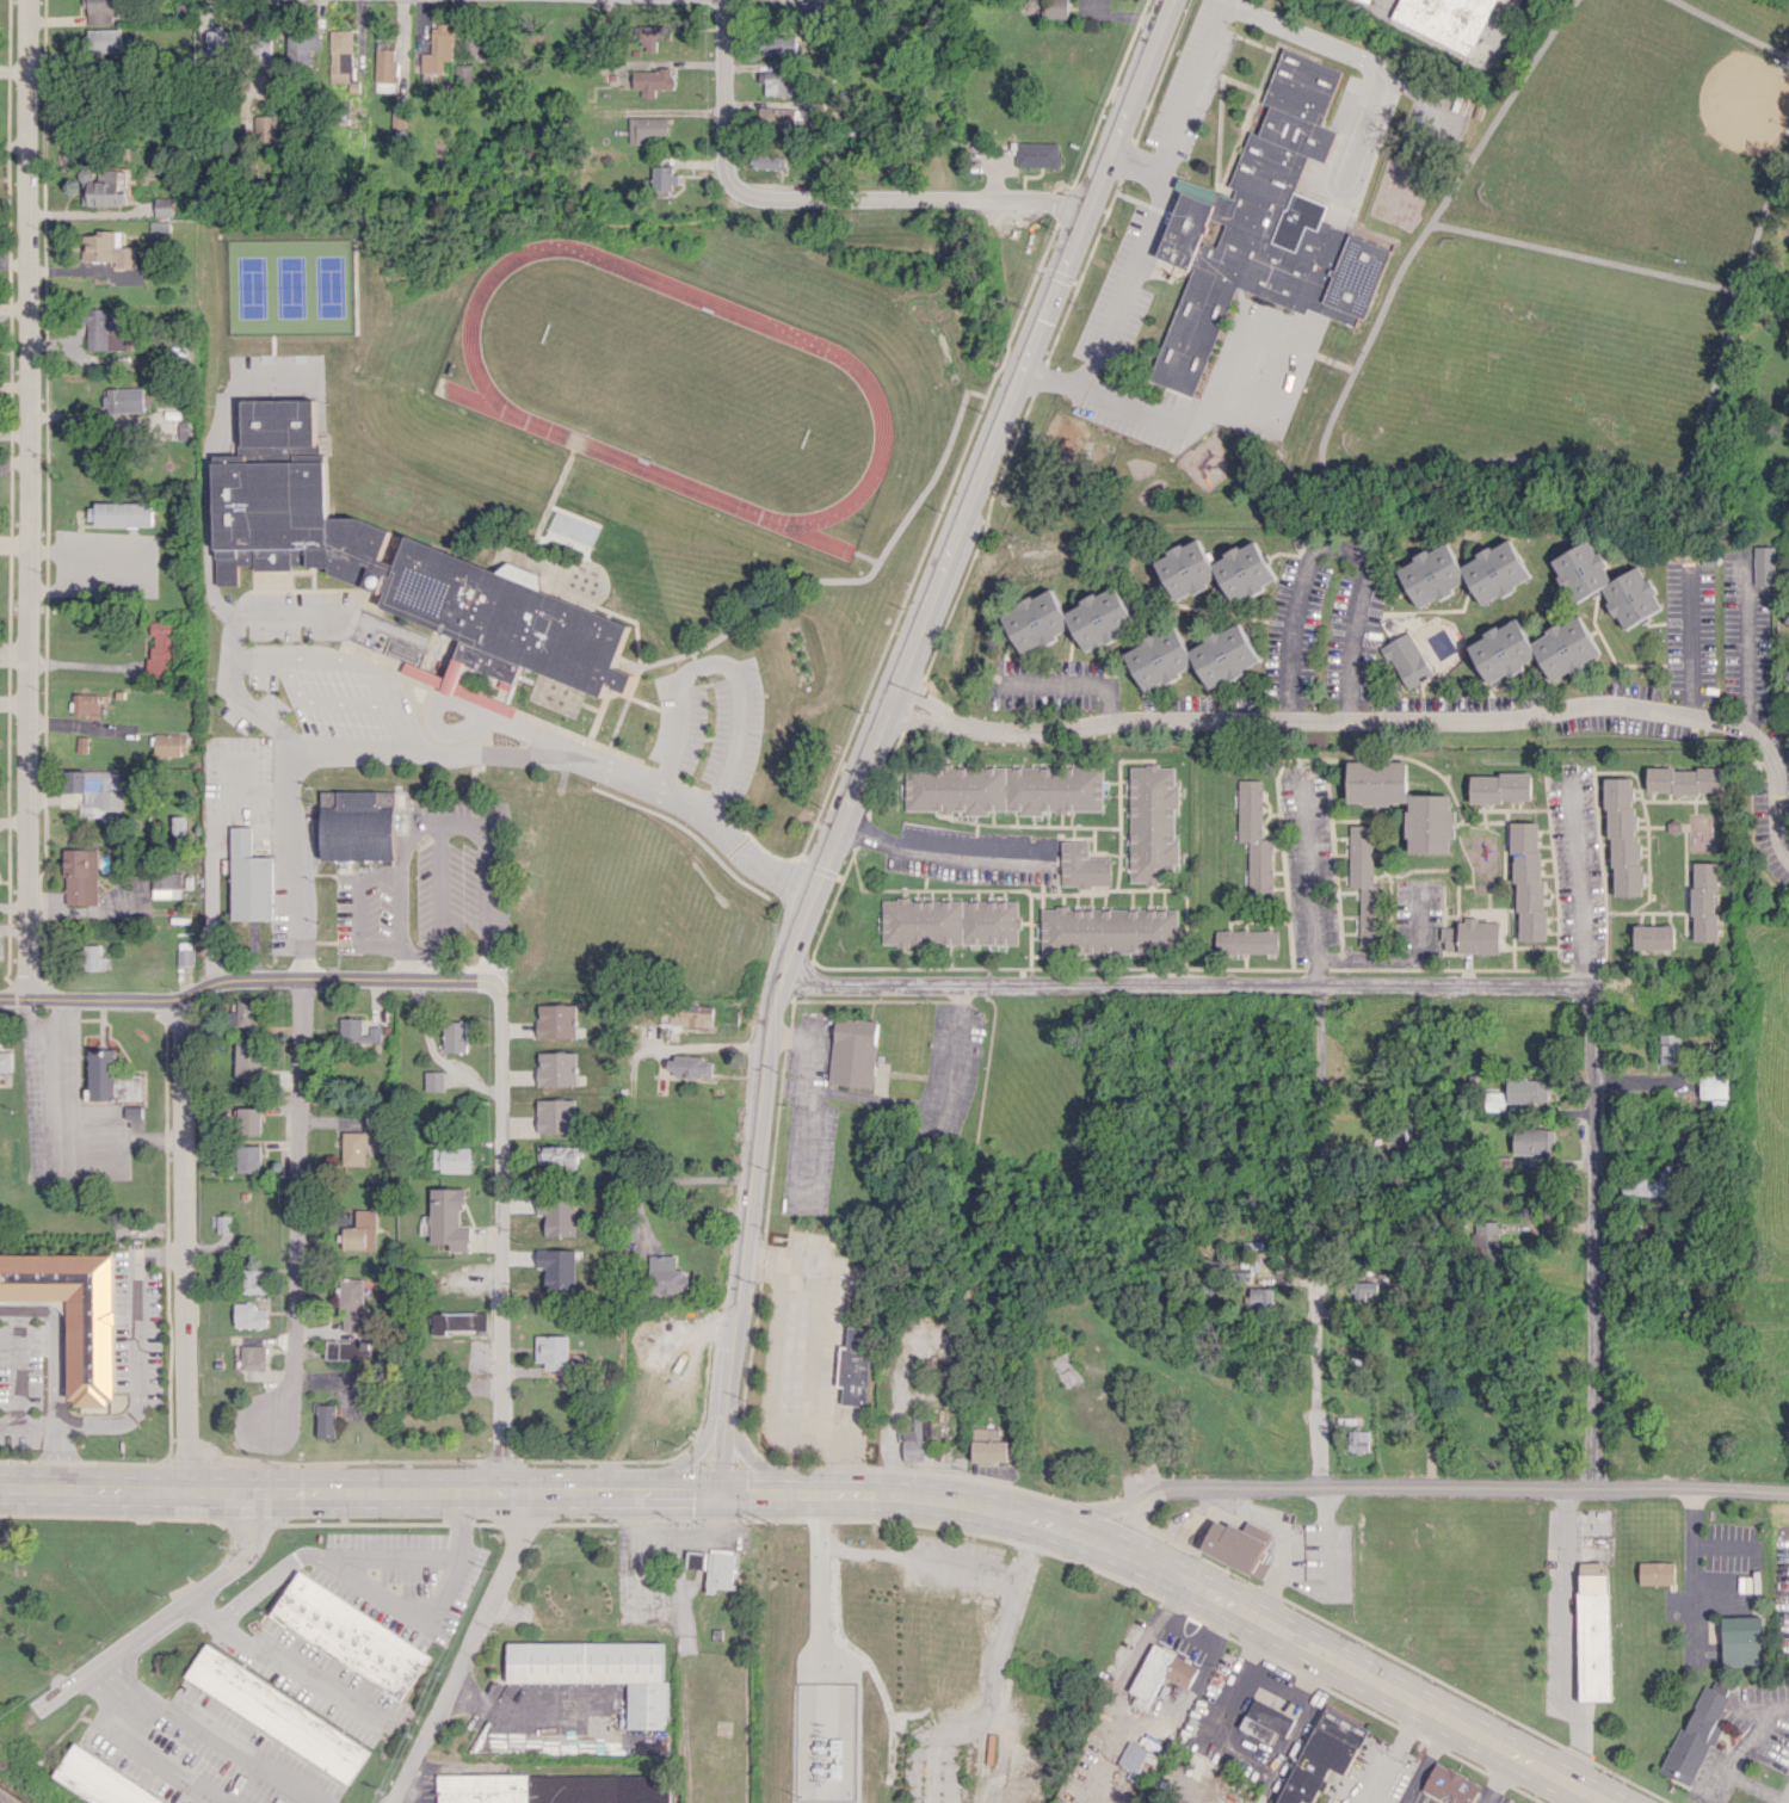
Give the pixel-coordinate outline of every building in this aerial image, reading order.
[(113,17),(122,17),(122,0),(88,0),(88,23),(113,24),(113,17)] [(1068,18),(1068,0),(1044,0),(1044,18),(1068,18)] [(1399,17),(1493,61),(1522,0),(1407,0),(1399,17)] [(801,13),(817,13),(817,1),(800,1),(801,13)] [(423,52),(423,73),(445,73),(445,60),(453,60),(454,26),(433,25),(432,53),(423,52)] [(667,25),(643,25),(642,51),(657,51),(657,40),(667,40),(667,25)] [(207,28),(208,56),(229,56),(228,28),(207,28)] [(124,29),(85,30),(86,52),(124,51),(124,29)] [(332,30),(331,82),(353,82),(353,30),(332,30)] [(289,33),(289,62),(311,62),(311,49),(320,50),(321,33),(289,33)] [(796,33),(760,34),(760,56),(797,54),(796,33)] [(466,54),(483,55),(483,35),(466,35),(466,54)] [(272,64),(272,40),(253,40),(253,64),(272,64)] [(397,82),(398,47),(377,47),(377,82),(397,82)] [(1285,49),(1344,72),(1321,122),(1338,130),(1325,163),(1309,158),(1297,192),(1328,205),(1324,221),(1392,251),(1364,321),(1359,319),(1355,328),(1308,310),(1306,315),(1238,290),(1191,396),(1146,377),(1189,272),(1155,259),(1183,193),(1214,205),(1251,131),(1259,135),(1269,106),(1261,104),(1285,49)] [(457,65),(457,86),(474,85),(474,64),(457,65)] [(633,69),(633,88),(642,88),(642,96),(656,97),(656,89),(673,89),(673,70),(633,69)] [(795,96),(795,71),(766,71),(766,96),(795,96)] [(807,109),(759,108),(759,128),(795,129),(795,120),(807,120),(807,109)] [(278,115),(257,115),(258,141),(279,140),(278,115)] [(669,117),(629,116),(629,144),(658,145),(658,134),(668,135),(669,117)] [(1059,143),(1015,142),(1015,167),(1058,167),(1059,143)] [(785,156),(753,154),(752,167),(784,169),(785,156)] [(677,166),(654,166),(654,190),(676,190),(677,166)] [(82,204),(130,205),(130,170),(83,169),(82,204)] [(1215,203),(1218,190),(1177,178),(1166,214),(1172,216),(1179,192),(1215,203)] [(156,216),(176,216),(175,198),(156,198),(156,216)] [(171,222),(153,222),(153,234),(172,234),(171,222)] [(138,247),(124,246),(124,233),(84,232),(83,260),(119,261),(119,268),(138,268),(138,247)] [(124,334),(123,308),(86,309),(88,350),(130,349),(130,334),(124,334)] [(144,412),(143,387),(104,388),(105,413),(144,412)] [(229,467),(224,588),(356,600),(470,657),(456,699),(613,766),(659,657),(378,530),(343,529),(347,416),(257,414),(253,468),(229,467)] [(179,439),(189,440),(190,420),(180,419),(179,439)] [(150,503),(87,503),(87,525),(150,526),(150,503)] [(1154,559),(1176,601),(1219,578),(1232,603),(1275,580),(1254,539),(1210,562),(1197,537),(1154,559)] [(1416,608),(1469,582),(1480,605),(1531,580),(1511,539),(1458,564),(1448,541),(1396,566),(1416,608)] [(1663,609),(1642,565),(1612,580),(1593,539),(1552,559),(1574,604),(1603,590),(1622,629),(1663,609)] [(1777,546),(1757,546),(1756,584),(1776,584),(1777,546)] [(543,575),(507,562),(502,573),(539,587),(543,575)] [(1022,655),(1075,629),(1086,651),(1137,626),(1117,585),(1064,611),(1053,588),(1001,613),(1022,655)] [(1467,641),(1485,684),(1540,660),(1549,680),(1600,657),(1582,615),(1527,639),(1518,618),(1467,641)] [(148,683),(175,683),(177,622),(150,621),(148,683)] [(1125,649),(1145,691),(1198,666),(1208,688),(1260,664),(1240,622),(1186,648),(1176,625),(1125,649)] [(1430,677),(1409,632),(1378,646),(1385,661),(1390,658),(1404,689),(1430,677)] [(441,689),(445,677),(405,661),(401,673),(441,689)] [(98,716),(99,695),(73,694),(72,715),(98,716)] [(155,755),(186,755),(185,733),(154,734),(155,755)] [(1405,759),(1362,759),(1362,761),(1346,761),(1346,804),(1405,804),(1406,853),(1450,853),(1450,795),(1405,795),(1405,759)] [(1130,883),(1167,882),(1167,873),(1176,873),(1175,808),(1176,808),(1175,765),(1128,766),(1130,883)] [(1103,768),(906,767),(905,811),(966,811),(966,815),(989,815),(989,810),(1020,810),(1020,815),(1044,815),(1044,811),(1103,811),(1103,768)] [(1725,767),(1647,769),(1647,793),(1725,792),(1725,767)] [(79,816),(100,816),(100,822),(122,822),(123,791),(119,791),(119,771),(64,770),(64,793),(84,793),(84,805),(80,805),(79,816)] [(1468,775),(1469,803),(1529,802),(1529,774),(1468,775)] [(1635,896),(1636,778),(1608,778),(1607,895),(1635,896)] [(1238,842),(1246,842),(1247,896),(1272,896),(1272,838),(1261,838),(1261,780),(1238,780),(1238,842)] [(394,791),(321,791),(321,860),(395,860),(394,791)] [(1514,941),(1541,940),(1540,822),(1513,822),(1514,941)] [(1358,945),(1379,946),(1379,884),(1370,884),(1371,825),(1348,825),(1347,887),(1359,887),(1358,945)] [(250,856),(250,826),(231,826),(231,919),(271,919),(271,856),(250,856)] [(1111,857),(1090,857),(1089,841),(1062,841),(1063,886),(1111,886),(1111,857)] [(65,848),(64,905),(97,906),(98,849),(65,848)] [(1716,862),(1691,862),(1692,941),(1717,940),(1716,862)] [(180,898),(181,872),(153,871),(152,897),(180,898)] [(1019,943),(1019,899),(882,901),(882,945),(1019,943)] [(1179,909),(1040,908),(1039,941),(1042,941),(1042,951),(1178,952),(1179,909)] [(1497,921),(1475,921),(1475,917),(1459,917),(1459,927),(1440,926),(1440,952),(1497,953),(1497,921)] [(1672,925),(1632,926),(1633,951),(1673,950),(1672,925)] [(1278,953),(1277,929),(1216,930),(1216,954),(1278,953)] [(192,941),(177,942),(178,965),(192,965),(192,941)] [(100,945),(80,945),(80,969),(105,969),(105,956),(100,956),(100,945)] [(257,1002),(236,1001),(236,1011),(229,1011),(229,1025),(257,1025),(257,1002)] [(540,1004),(540,1037),(579,1038),(579,1005),(540,1004)] [(672,1027),(716,1026),(715,1005),(672,1006),(672,1027)] [(841,1015),(834,1081),(878,1085),(887,1021),(841,1015)] [(361,1018),(337,1018),(338,1043),(377,1041),(376,1026),(362,1026),(361,1018)] [(466,1052),(466,1021),(442,1021),(442,1051),(466,1052)] [(1660,1064),(1680,1063),(1679,1033),(1659,1034),(1660,1064)] [(233,1077),(261,1078),(262,1043),(235,1042),(233,1077)] [(95,1046),(93,1100),(160,1103),(161,1070),(130,1069),(131,1048),(95,1046)] [(0,1051),(0,1071),(10,1071),(10,1051),(0,1051)] [(580,1085),(579,1052),(539,1053),(540,1086),(580,1085)] [(714,1057),(672,1057),(672,1078),(714,1077),(714,1057)] [(443,1071),(424,1071),(424,1091),(443,1090),(443,1071)] [(1728,1075),(1700,1074),(1700,1098),(1727,1098),(1728,1075)] [(1506,1103),(1548,1103),(1548,1078),(1506,1078),(1506,1103)] [(1505,1092),(1485,1091),(1485,1110),(1505,1111),(1505,1092)] [(1727,1099),(1718,1101),(1717,1098),(1711,1100),(1713,1110),(1728,1107),(1727,1099)] [(538,1133),(577,1133),(577,1099),(538,1100),(538,1133)] [(259,1134),(259,1108),(233,1107),(233,1134),(259,1134)] [(1554,1129),(1513,1128),(1512,1153),(1553,1154),(1554,1129)] [(362,1165),(362,1132),(340,1132),(340,1165),(362,1165)] [(259,1144),(235,1145),(236,1173),(260,1172),(259,1144)] [(538,1165),(578,1166),(579,1147),(539,1146),(538,1165)] [(470,1147),(432,1148),(432,1171),(470,1171),(470,1147)] [(1622,1194),(1670,1196),(1671,1169),(1623,1167),(1622,1194)] [(469,1252),(469,1225),(462,1225),(462,1188),(429,1188),(429,1243),(449,1243),(449,1251),(469,1252)] [(340,1249),(374,1248),(373,1209),(353,1210),(353,1227),(340,1227),(340,1249)] [(1475,1250),(1499,1249),(1498,1221),(1474,1221),(1475,1250)] [(546,1290),(577,1289),(577,1249),(537,1249),(538,1269),(545,1269),(546,1290)] [(67,1406),(112,1406),(112,1254),(0,1254),(0,1300),(67,1300),(67,1406)] [(679,1255),(652,1255),(652,1292),(690,1293),(690,1269),(678,1269),(679,1255)] [(267,1269),(240,1269),(240,1293),(266,1293),(267,1269)] [(362,1278),(337,1278),(338,1309),(342,1309),(342,1332),(364,1332),(362,1278)] [(1355,1300),(1375,1301),(1376,1286),(1356,1285),(1355,1300)] [(1275,1288),(1251,1287),(1250,1309),(1274,1309),(1275,1288)] [(255,1302),(234,1303),(234,1327),(265,1327),(265,1309),(255,1309),(255,1302)] [(486,1313),(432,1312),(432,1332),(486,1332),(486,1313)] [(839,1386),(844,1387),(843,1404),(869,1406),(875,1329),(850,1327),(849,1347),(842,1347),(839,1386)] [(536,1362),(546,1362),(546,1369),(568,1370),(569,1336),(536,1335),(536,1362)] [(325,1341),(325,1360),(361,1359),(360,1341),(325,1341)] [(265,1369),(265,1345),(240,1346),(241,1370),(265,1369)] [(316,1437),(334,1437),(335,1405),(317,1404),(316,1437)] [(932,1461),(933,1414),(915,1413),(915,1430),(904,1429),(904,1460),(932,1461)] [(1009,1441),(999,1441),(999,1428),(974,1427),(973,1461),(1008,1462),(1009,1441)] [(1348,1450),(1369,1451),(1370,1431),(1349,1430),(1348,1450)] [(1199,1550),(1259,1579),(1272,1554),(1263,1549),(1271,1533),(1246,1520),(1241,1531),(1215,1518),(1199,1550)] [(705,1589),(731,1590),(733,1550),(707,1549),(705,1589)] [(705,1551),(686,1551),(686,1568),(704,1569),(705,1551)] [(1674,1561),(1639,1562),(1640,1585),(1675,1584),(1674,1561)] [(1580,1573),(1603,1573),(1603,1562),(1580,1563),(1580,1573)] [(271,1614),(401,1700),(431,1656),(301,1569),(271,1614)] [(1579,1700),(1610,1700),(1607,1574),(1577,1574),(1579,1700)] [(1723,1666),(1763,1665),(1762,1616),(1722,1617),(1723,1666)] [(507,1642),(506,1681),(628,1681),(627,1728),(666,1728),(666,1681),(661,1681),(661,1642),(507,1642)] [(185,1675),(347,1783),(369,1750),(206,1643),(185,1675)] [(1174,1655),(1197,1667),(1186,1687),(1164,1675),(1174,1655)] [(1715,1724),(1730,1688),(1707,1678),(1685,1731),(1677,1728),(1658,1772),(1691,1786),(1717,1725),(1715,1724)] [(1286,1736),(1295,1718),(1254,1698),(1240,1728),(1270,1743),(1276,1731),(1286,1736)] [(1322,1706),(1278,1802),(1313,1802),(1324,1779),(1325,1779),(1330,1768),(1346,1776),(1368,1727),(1322,1706)] [(1147,1776),(1156,1754),(1126,1741),(1117,1764),(1147,1776)] [(75,1742),(167,1802),(97,1802),(54,1774),(75,1742)] [(1482,1784),(1472,1802),(1451,1802),(1423,1789),(1437,1761),(1482,1784)] [(438,1802),(668,1802),(668,1773),(437,1773),(438,1792),(438,1802)]
